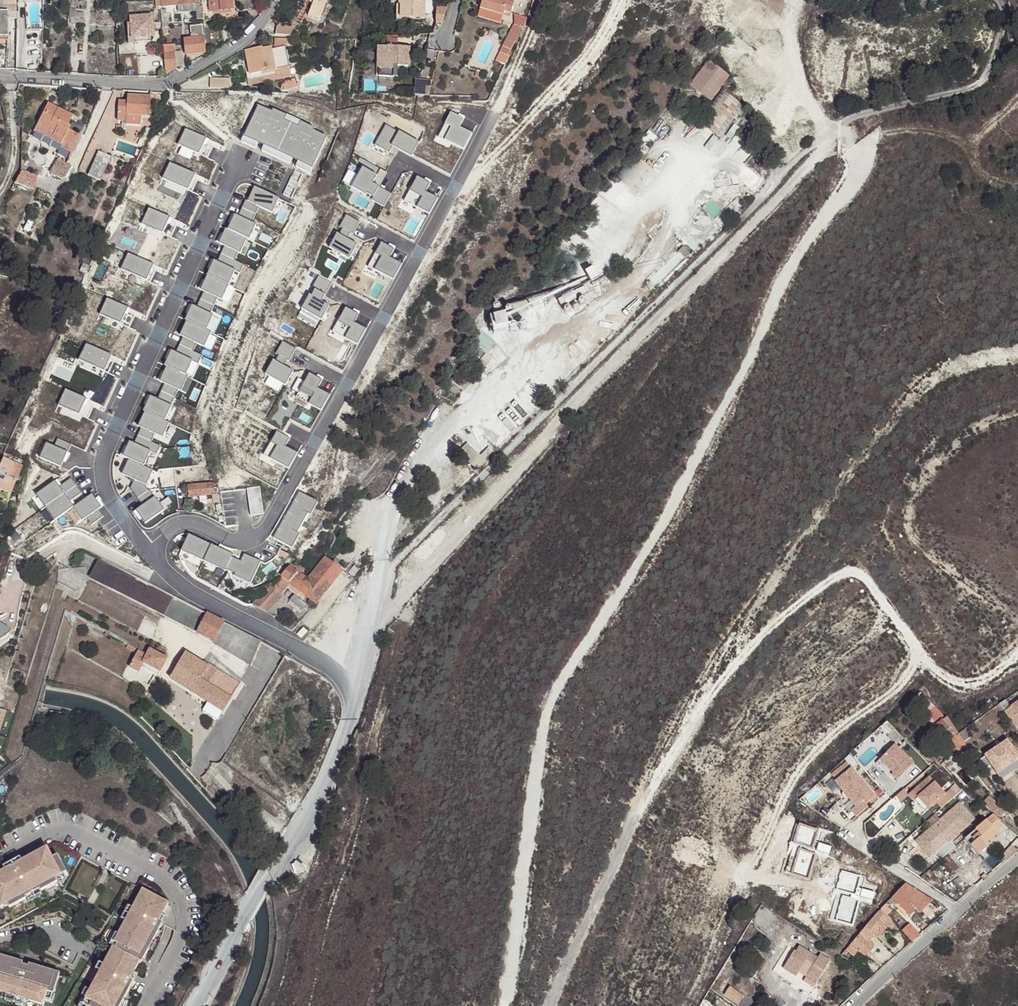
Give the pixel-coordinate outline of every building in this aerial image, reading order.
[(214,14),(233,12),(232,0),(212,0),(214,14)] [(308,1),(309,4),(312,6),(307,19),(320,23),(328,0),(308,0),(308,1)] [(395,21),(401,22),(402,19),(424,20),(424,0),(395,0),(395,21)] [(504,0),(483,0),(481,6),(504,12),(506,5),(507,1),(504,0)] [(43,17),(43,16),(44,6),(44,1),(35,2),(35,18),(43,17)] [(522,4),(513,2),(512,7),(506,5),(504,12),(502,15),(520,22),(522,15),(518,14),(522,4)] [(193,21),(200,20),(199,5),(178,6),(178,12),(193,12),(193,21)] [(504,12),(481,6),(479,13),(501,20),(502,15),(504,12)] [(436,23),(443,23),(446,12),(437,11),(436,23)] [(233,12),(214,14),(214,21),(234,20),(233,12)] [(133,38),(148,37),(152,36),(150,16),(129,18),(129,24),(130,38),(133,38)] [(274,36),(289,36),(295,24),(287,24),(277,24),(274,36)] [(189,27),(189,41),(196,40),(202,39),(201,27),(189,27)] [(514,28),(509,40),(514,43),(522,31),(514,28)] [(15,30),(15,43),(23,43),(23,30),(15,30)] [(185,56),(203,54),(202,39),(196,40),(189,41),(184,41),(185,56)] [(274,39),(274,48),(287,45),(287,39),(274,39)] [(514,43),(509,40),(503,49),(507,51),(510,52),(515,43),(514,43)] [(394,46),(393,46),(387,46),(387,48),(386,56),(394,56),(394,46)] [(408,47),(394,46),(394,56),(393,66),(400,66),(407,66),(408,47)] [(244,69),(247,78),(275,73),(276,79),(290,76),(285,47),(271,49),(270,47),(262,48),(262,47),(245,50),(248,68),(244,69)] [(386,56),(387,48),(378,48),(378,70),(393,71),(393,66),(386,65),(386,56)] [(162,52),(164,73),(174,70),(174,68),(173,54),(172,51),(162,52)] [(182,53),(173,54),(174,68),(183,67),(182,53)] [(185,56),(186,67),(202,58),(203,54),(185,56)] [(393,66),(394,56),(386,56),(386,65),(393,66)] [(730,78),(713,64),(709,62),(689,86),(696,91),(711,102),(730,78)] [(275,73),(247,78),(248,85),(276,79),(275,73)] [(282,87),(289,88),(297,86),(294,77),(289,78),(283,83),(282,87)] [(209,80),(209,89),(229,89),(230,80),(209,80)] [(428,95),(431,84),(417,83),(416,95),(423,95),(425,96),(428,95)] [(743,108),(722,91),(699,121),(720,139),(743,108)] [(127,116),(142,117),(149,117),(150,98),(127,97),(127,104),(127,116)] [(47,103),(33,130),(59,143),(60,140),(71,144),(76,133),(67,129),(69,126),(67,124),(72,115),(47,103)] [(118,122),(126,122),(127,116),(127,104),(118,103),(118,122)] [(141,127),(142,117),(127,116),(126,122),(126,126),(141,127)] [(145,141),(150,130),(145,128),(135,148),(141,151),(145,141)] [(384,135),(366,143),(375,161),(392,153),(384,135)] [(98,182),(109,159),(97,152),(86,176),(98,182)] [(21,171),(20,183),(29,186),(33,174),(21,171)] [(117,189),(112,199),(117,201),(122,192),(117,189)] [(545,295),(541,287),(526,294),(531,303),(545,295)] [(331,291),(326,320),(339,322),(341,308),(351,309),(353,295),(331,291)] [(512,317),(497,319),(497,335),(513,335),(512,317)] [(211,365),(200,403),(239,414),(242,400),(234,398),(241,374),(211,365)] [(45,379),(34,399),(52,409),(63,389),(45,379)] [(179,461),(204,459),(201,426),(198,426),(197,413),(175,415),(179,461)] [(476,460),(484,452),(471,439),(463,447),(463,449),(465,449),(476,460)] [(242,443),(224,447),(233,479),(250,474),(242,443)] [(1,461),(0,464),(0,475),(14,481),(18,468),(1,461)] [(0,475),(0,491),(9,495),(14,481),(0,475)] [(190,498),(214,495),(215,494),(214,483),(190,487),(190,498)] [(304,506),(285,533),(297,542),(316,515),(304,506)] [(205,567),(205,537),(173,537),(173,557),(181,557),(181,568),(205,567)] [(257,577),(264,575),(260,556),(235,562),(241,589),(259,585),(257,577)] [(90,575),(113,587),(122,570),(100,558),(90,575)] [(315,604),(340,574),(342,571),(325,558),(308,579),(298,573),(289,567),(281,577),(274,586),(266,589),(261,595),(252,604),(258,608),(265,612),(273,605),(277,601),(282,605),(294,593),(289,588),(292,586),(315,604)] [(166,614),(175,597),(132,575),(122,570),(113,587),(166,614)] [(307,634),(347,580),(340,574),(315,604),(296,627),(307,634)] [(166,614),(198,630),(206,616),(207,613),(175,597),(166,614)] [(213,641),(223,622),(207,613),(206,616),(198,630),(198,633),(213,641)] [(213,641),(215,643),(249,664),(259,640),(223,622),(213,641)] [(0,626),(0,640),(2,639),(6,635),(6,634),(8,632),(0,626)] [(4,641),(9,636),(6,634),(6,635),(2,639),(0,640),(0,643),(4,641)] [(149,650),(145,657),(140,667),(141,668),(149,672),(151,667),(159,672),(166,659),(149,650)] [(140,667),(145,657),(135,652),(127,669),(137,675),(141,668),(140,667)] [(184,654),(170,679),(222,712),(240,683),(210,665),(204,662),(202,666),(184,654)] [(157,676),(159,672),(151,667),(149,672),(157,676)] [(927,716),(936,707),(927,699),(918,707),(927,716)] [(1012,709),(1007,701),(1001,705),(1006,712),(1012,709)] [(1008,714),(1017,728),(1017,719),(1013,711),(1008,714)] [(60,722),(61,720),(61,714),(51,712),(50,720),(60,722)] [(958,755),(969,746),(965,741),(960,733),(956,728),(952,731),(946,723),(948,722),(946,719),(935,727),(958,755)] [(960,733),(965,741),(973,736),(970,732),(976,727),(973,724),(960,733)] [(1015,761),(1017,759),(1017,755),(1008,741),(1003,745),(1015,761)] [(894,745),(880,760),(894,772),(892,775),(898,780),(913,764),(894,745)] [(999,772),(1015,761),(1003,745),(988,756),(999,772)] [(1015,761),(999,772),(1003,778),(1008,778),(1009,777),(1014,772),(1016,773),(1017,769),(1017,759),(1015,761)] [(894,772),(880,760),(876,764),(889,777),(892,775),(894,772)] [(851,809),(857,816),(870,804),(868,801),(875,794),(852,767),(835,781),(842,790),(845,787),(849,791),(846,793),(856,805),(851,809)] [(913,801),(917,797),(934,782),(929,775),(908,795),(913,801)] [(934,782),(917,797),(929,810),(937,803),(946,794),(945,794),(934,782)] [(951,789),(945,794),(946,794),(937,803),(941,809),(957,795),(951,789)] [(997,813),(1002,808),(993,796),(986,802),(996,813),(997,813)] [(935,830),(923,841),(928,848),(925,851),(930,857),(934,854),(940,861),(956,847),(950,840),(975,819),(961,803),(941,820),(946,826),(937,833),(935,830)] [(1006,814),(1002,808),(997,813),(1001,818),(1006,814)] [(994,814),(965,840),(979,856),(1001,836),(998,832),(1004,826),(994,814)] [(941,820),(916,841),(925,851),(928,848),(923,841),(935,830),(937,833),(946,826),(941,820)] [(0,872),(0,905),(1,907),(8,903),(10,907),(27,898),(26,896),(40,889),(41,890),(58,881),(56,877),(65,873),(67,871),(58,854),(53,857),(47,847),(22,860),(21,857),(4,866),(6,869),(0,872)] [(65,873),(56,877),(58,881),(59,883),(68,878),(65,873)] [(905,883),(899,890),(914,903),(922,894),(905,883)] [(83,1002),(88,1004),(87,1005),(121,1005),(125,998),(135,979),(132,977),(135,970),(141,959),(143,960),(150,947),(153,940),(163,921),(160,920),(163,913),(169,902),(144,888),(134,906),(127,919),(119,932),(115,940),(119,942),(117,946),(114,945),(105,963),(101,969),(91,988),(87,995),(83,1002)] [(40,889),(26,896),(27,898),(29,902),(43,894),(41,890),(40,889)] [(899,890),(894,895),(912,913),(918,908),(914,903),(899,890)] [(914,903),(918,908),(921,911),(932,900),(922,894),(914,903)] [(134,906),(129,904),(122,917),(127,919),(134,906)] [(882,908),(892,918),(895,914),(885,905),(882,908)] [(866,927),(873,934),(879,927),(886,918),(879,911),(866,927)] [(903,930),(912,940),(920,934),(910,922),(903,930)] [(864,929),(861,933),(864,937),(869,940),(873,934),(866,927),(864,929)] [(877,938),(879,936),(883,931),(879,927),(873,934),(877,938)] [(119,932),(117,931),(110,943),(114,945),(117,946),(119,942),(115,940),(119,932)] [(852,943),(860,951),(865,955),(870,950),(874,945),(869,940),(864,937),(861,933),(852,943)] [(852,943),(847,949),(855,957),(860,951),(852,943)] [(795,950),(787,964),(801,972),(806,963),(813,968),(809,973),(820,980),(832,959),(822,953),(820,957),(801,945),(797,951),(795,950)] [(0,953),(0,991),(8,993),(26,998),(44,1004),(46,998),(48,990),(55,992),(61,971),(30,962),(30,964),(23,963),(24,960),(0,953)] [(801,972),(787,964),(785,968),(798,976),(801,972)] [(818,983),(820,980),(809,973),(808,977),(818,983)] [(736,1005),(737,1005),(742,998),(728,988),(722,997),(736,1005)] [(48,990),(46,998),(53,1000),(55,992),(48,990)] [(8,993),(6,999),(24,1004),(26,998),(8,993)] [(121,1005),(123,1005),(126,1005),(129,1001),(125,998),(121,1005)]
